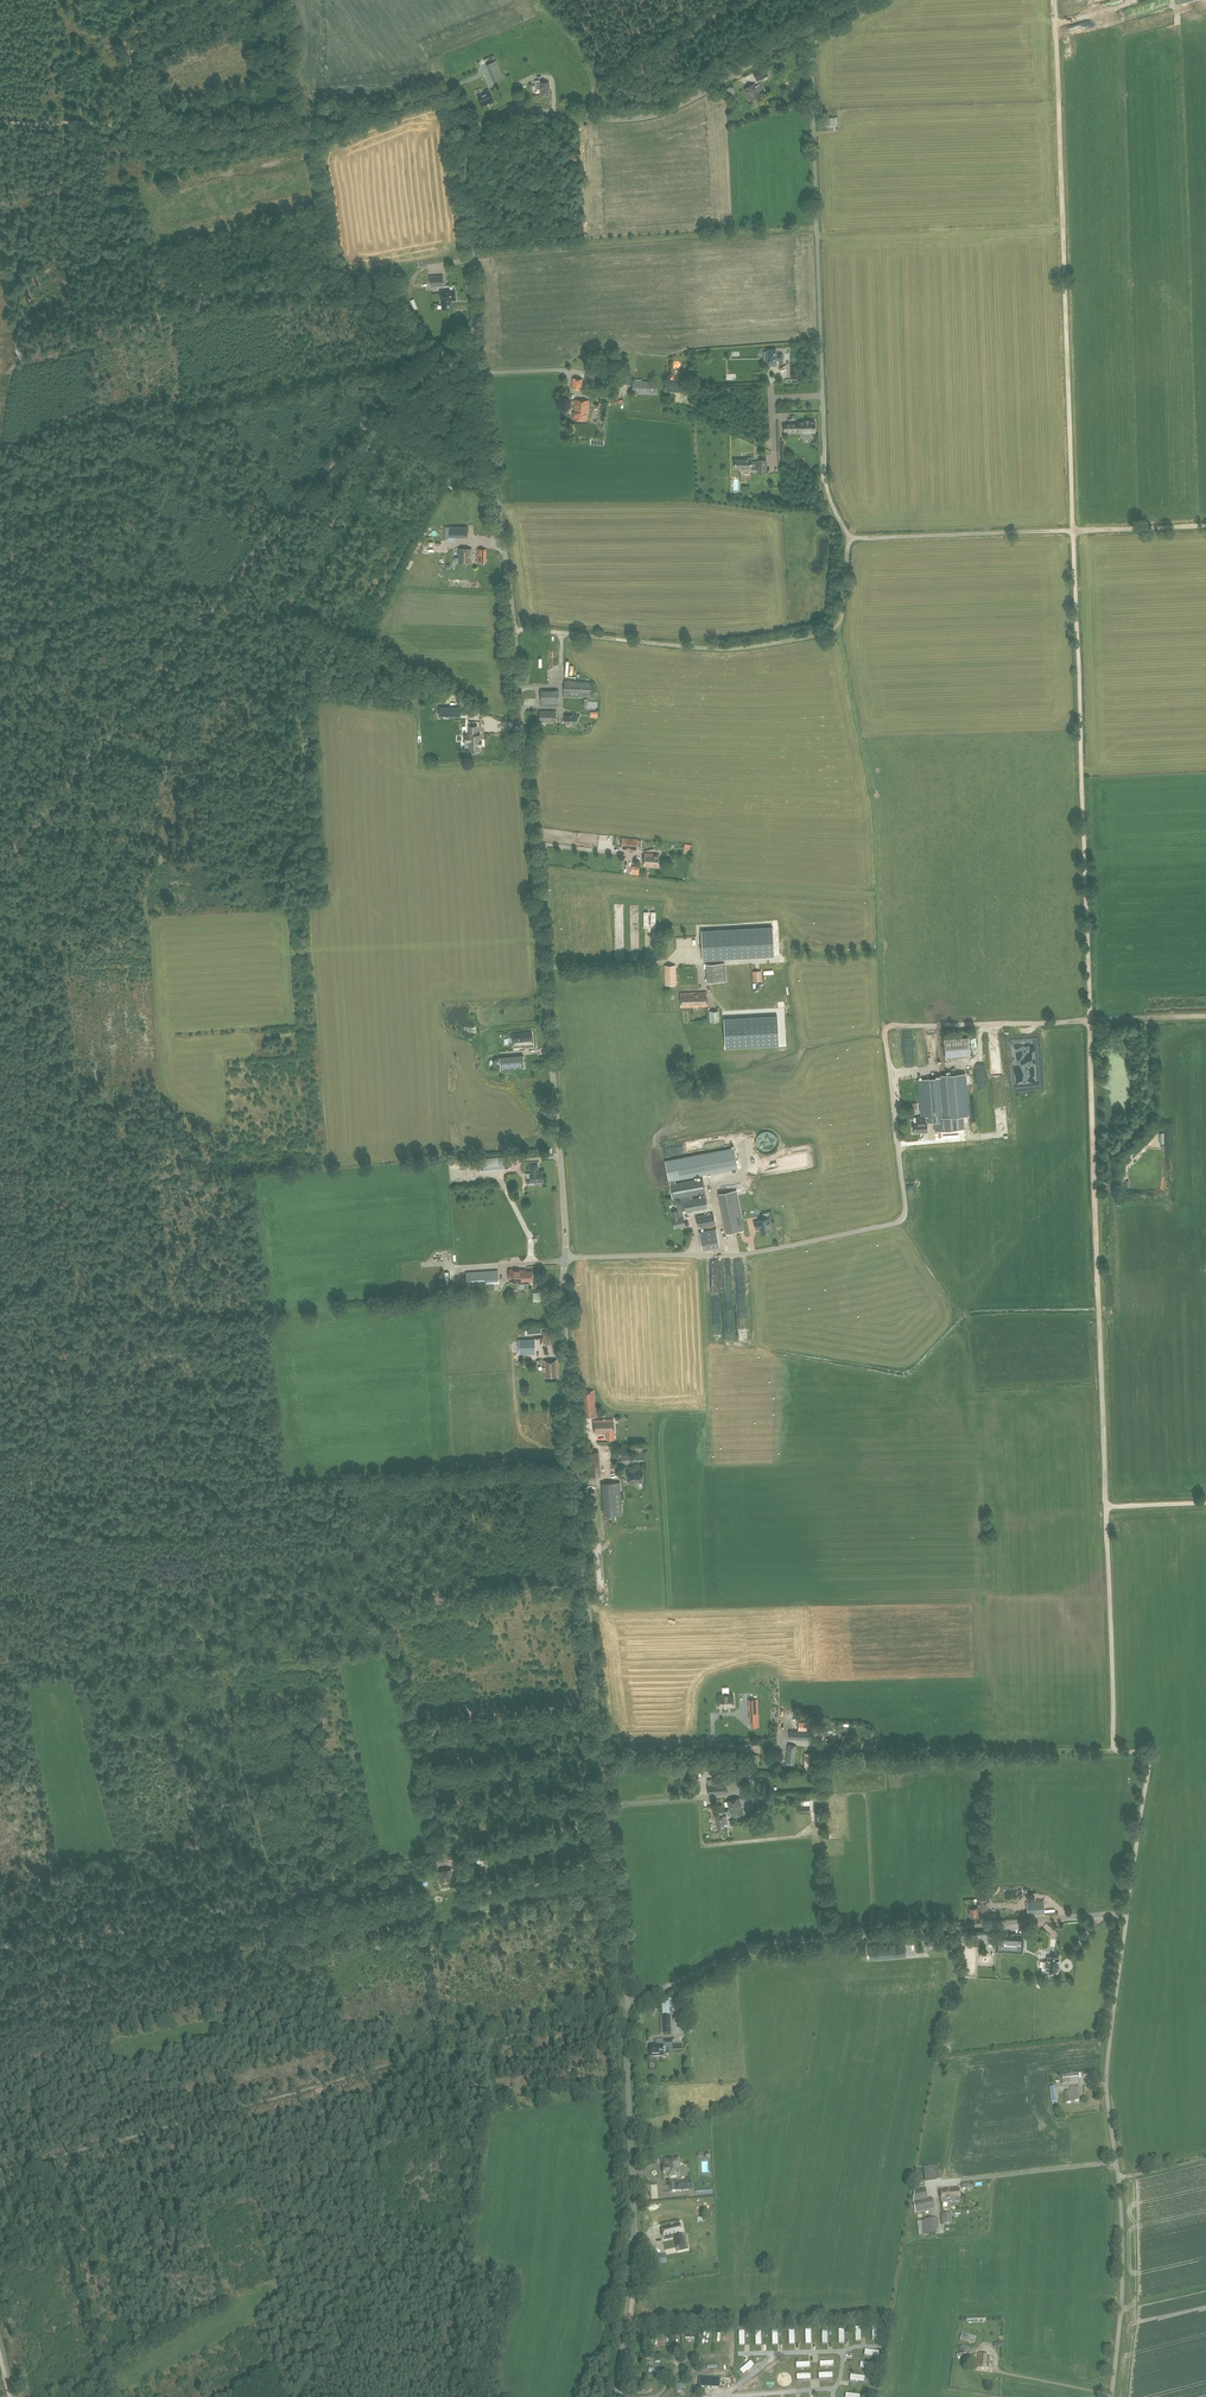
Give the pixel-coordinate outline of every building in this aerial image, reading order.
[(496,61),(487,65),(495,81),(503,78),(496,61)] [(768,75),(764,67),(753,73),(757,81),(768,75)] [(550,89),(549,82),(540,83),(539,80),(535,81),(536,90),(540,89),(541,94),(549,93),(548,90),(550,89)] [(760,96),(754,84),(744,89),(750,101),(760,96)] [(484,91),(485,93),(478,96),(481,104),(488,101),(489,102),(493,101),(488,89),(484,91)] [(837,127),(836,115),(827,115),(828,128),(837,127)] [(443,286),(443,276),(430,276),(430,287),(443,286)] [(441,301),(442,309),(450,308),(450,300),(455,300),(455,290),(440,291),(441,301)] [(400,296),(396,292),(387,299),(391,304),(400,296)] [(776,363),(776,360),(782,359),(782,353),(776,353),(776,349),(767,349),(767,363),(776,363)] [(590,363),(587,376),(597,379),(600,366),(590,363)] [(572,389),(581,390),(582,380),(573,379),(572,389)] [(667,389),(680,389),(680,380),(667,380),(667,389)] [(658,382),(633,381),(632,393),(657,394),(658,382)] [(589,400),(575,400),(574,412),(573,412),(573,420),(587,421),(587,412),(588,412),(589,400)] [(784,424),(784,431),(798,431),(798,432),(815,432),(815,421),(810,421),(805,421),(805,422),(798,422),(798,423),(784,424)] [(751,466),(755,466),(755,461),(751,461),(751,457),(744,457),(744,459),(735,459),(735,468),(741,468),(741,470),(751,470),(751,466)] [(468,526),(450,526),(449,537),(468,537),(468,526)] [(477,548),(477,561),(486,561),(486,548),(477,548)] [(459,557),(459,558),(455,557),(454,558),(454,562),(455,563),(459,563),(470,564),(470,557),(471,557),(471,549),(458,549),(458,557),(459,557)] [(564,696),(590,697),(591,682),(565,680),(564,696)] [(559,705),(558,690),(541,690),(541,705),(559,705)] [(460,716),(460,707),(443,707),(443,716),(460,716)] [(556,711),(539,711),(539,722),(556,722),(556,711)] [(576,727),(576,724),(577,724),(577,715),(566,715),(566,724),(570,724),(570,727),(576,727)] [(465,742),(469,742),(469,750),(469,751),(480,751),(480,746),(481,746),(481,740),(480,740),(480,735),(477,735),(477,726),(469,726),(469,735),(465,735),(465,742)] [(637,850),(638,839),(622,838),(621,849),(637,850)] [(659,867),(659,854),(644,853),(643,866),(659,867)] [(640,874),(640,865),(632,865),(631,873),(640,874)] [(625,920),(616,920),(616,936),(622,936),(622,944),(626,944),(625,920)] [(645,925),(646,932),(647,932),(649,944),(654,943),(650,924),(645,925)] [(772,927),(701,930),(703,960),(774,956),(772,927)] [(725,981),(725,963),(706,964),(707,982),(725,981)] [(665,985),(676,984),(675,965),(664,966),(665,985)] [(707,1006),(707,991),(680,993),(681,1007),(707,1006)] [(720,1022),(719,1010),(709,1011),(709,1022),(720,1022)] [(777,1015),(724,1018),(725,1048),(779,1045),(777,1015)] [(532,1032),(513,1033),(514,1047),(524,1046),(525,1046),(529,1046),(530,1046),(533,1046),(532,1032)] [(968,1037),(944,1039),(946,1058),(970,1056),(968,1037)] [(500,1070),(524,1068),(523,1055),(499,1057),(500,1070)] [(940,1078),(918,1080),(921,1117),(929,1116),(930,1122),(934,1122),(935,1131),(964,1129),(963,1116),(960,1074),(940,1075),(940,1078)] [(917,1123),(914,1123),(915,1132),(923,1131),(923,1132),(927,1132),(926,1122),(930,1122),(929,1116),(921,1117),(917,1117),(917,1123)] [(669,1181),(702,1175),(738,1168),(735,1147),(665,1160),(669,1181)] [(480,1159),(481,1170),(510,1168),(509,1157),(480,1159)] [(530,1178),(526,1178),(527,1184),(530,1184),(537,1184),(537,1183),(542,1182),(542,1181),(544,1181),(543,1173),(538,1173),(537,1165),(530,1165),(531,1173),(530,1173),(530,1178)] [(705,1193),(703,1178),(669,1184),(673,1205),(684,1203),(686,1212),(708,1208),(706,1196),(692,1198),(692,1195),(705,1193)] [(719,1193),(726,1233),(744,1230),(736,1190),(719,1193)] [(683,1216),(679,1217),(678,1210),(672,1211),(673,1218),(672,1218),(674,1228),(683,1226),(684,1227),(689,1226),(688,1222),(684,1222),(683,1216)] [(715,1223),(713,1213),(696,1217),(698,1226),(715,1223)] [(756,1228),(760,1228),(761,1233),(771,1231),(770,1226),(771,1226),(769,1217),(759,1219),(759,1221),(754,1221),(756,1228)] [(719,1246),(716,1228),(699,1231),(702,1249),(719,1246)] [(523,1280),(532,1280),(532,1271),(525,1271),(525,1270),(509,1269),(509,1281),(523,1281),(523,1280)] [(498,1270),(466,1272),(466,1286),(487,1284),(494,1284),(499,1283),(498,1270)] [(713,1317),(721,1316),(720,1305),(713,1306),(713,1317)] [(555,1330),(543,1331),(544,1344),(556,1343),(555,1330)] [(534,1339),(519,1340),(519,1354),(519,1356),(534,1356),(534,1339)] [(557,1360),(543,1361),(545,1378),(558,1376),(557,1360)] [(593,1391),(582,1392),(584,1417),(596,1416),(593,1391)] [(614,1419),(593,1419),(594,1434),(606,1433),(606,1439),(614,1439),(614,1433),(614,1419)] [(618,1455),(618,1465),(644,1463),(643,1445),(628,1445),(629,1453),(639,1452),(639,1454),(618,1455)] [(586,1447),(588,1476),(600,1475),(598,1451),(593,1452),(593,1447),(586,1447)] [(643,1482),(642,1470),(628,1471),(628,1483),(643,1482)] [(605,1515),(623,1514),(621,1480),(604,1481),(605,1515)] [(734,1706),(733,1694),(729,1694),(723,1694),(723,1695),(718,1695),(718,1705),(722,1705),(722,1707),(734,1706)] [(745,1727),(745,1728),(760,1729),(760,1722),(748,1721),(748,1727),(745,1727)] [(814,1731),(790,1730),(790,1739),(813,1740),(814,1731)] [(769,1738),(775,1739),(775,1735),(762,1735),(761,1743),(769,1743),(769,1738)] [(796,1746),(788,1745),(786,1762),(795,1762),(796,1746)] [(720,1758),(708,1758),(708,1768),(720,1768),(720,1758)] [(706,1759),(695,1759),(695,1768),(706,1768),(706,1759)] [(739,1772),(727,1772),(727,1783),(745,1784),(745,1775),(739,1775),(739,1772)] [(726,1794),(726,1784),(707,1785),(708,1794),(726,1794)] [(761,1795),(753,1796),(754,1806),(761,1806),(761,1795)] [(744,1813),(739,1797),(727,1801),(731,1816),(744,1813)] [(725,1828),(724,1823),(728,1823),(727,1816),(715,1818),(718,1829),(725,1828)] [(441,1860),(440,1852),(429,1854),(430,1862),(441,1860)] [(453,1880),(450,1869),(438,1871),(440,1882),(453,1880)] [(986,1898),(980,1898),(977,1898),(978,1907),(970,1908),(971,1916),(977,1916),(977,1910),(982,1910),(982,1912),(988,1911),(987,1905),(986,1898)] [(1044,1913),(1043,1901),(1027,1902),(1028,1914),(1044,1913)] [(995,1947),(1023,1949),(1023,1934),(996,1933),(995,1947)] [(983,1960),(987,1964),(992,1960),(987,1955),(983,1960)] [(1044,1961),(1044,1967),(1047,1967),(1047,1968),(1045,1968),(1045,1974),(1049,1974),(1049,1972),(1058,1973),(1059,1957),(1048,1956),(1047,1962),(1044,1961)] [(670,2015),(663,2015),(663,2033),(671,2032),(670,2015)] [(659,2056),(659,2055),(663,2055),(663,2046),(650,2046),(650,2051),(649,2051),(649,2056),(659,2056)] [(1079,2082),(1078,2076),(1078,2073),(1061,2074),(1062,2084),(1079,2082)] [(1072,2101),(1082,2100),(1081,2087),(1070,2088),(1070,2091),(1064,2092),(1065,2102),(1072,2102),(1072,2101)] [(667,2173),(667,2174),(671,2174),(671,2177),(676,2176),(675,2165),(677,2165),(679,2165),(678,2158),(665,2159),(666,2170),(664,2170),(664,2173),(667,2173)] [(923,2167),(925,2180),(940,2178),(938,2164),(923,2167)] [(672,2191),(676,2191),(693,2189),(692,2181),(675,2182),(671,2183),(672,2191)] [(940,2189),(941,2202),(954,2201),(960,2201),(959,2187),(952,2188),(940,2189)] [(915,2212),(934,2208),(932,2198),(927,2198),(925,2188),(915,2190),(913,2202),(915,2212)] [(935,2234),(934,2219),(922,2220),(923,2235),(935,2234)] [(677,2247),(685,2245),(680,2223),(661,2227),(664,2240),(674,2238),(677,2247)] [(685,2338),(694,2338),(694,2329),(685,2329),(685,2338)] [(976,2336),(962,2332),(960,2340),(974,2344),(976,2336)] [(658,2346),(664,2346),(665,2334),(657,2334),(656,2340),(658,2340),(658,2346)] [(989,2369),(989,2355),(978,2354),(977,2368),(989,2369)] [(742,2369),(745,2372),(745,2373),(754,2365),(751,2361),(742,2368),(742,2369)] [(650,2365),(649,2372),(662,2373),(663,2366),(650,2365)] [(700,2378),(700,2387),(712,2388),(713,2379),(700,2378)] [(684,2382),(681,2382),(681,2384),(676,2384),(676,2392),(683,2392),(682,2388),(685,2388),(684,2382)]
